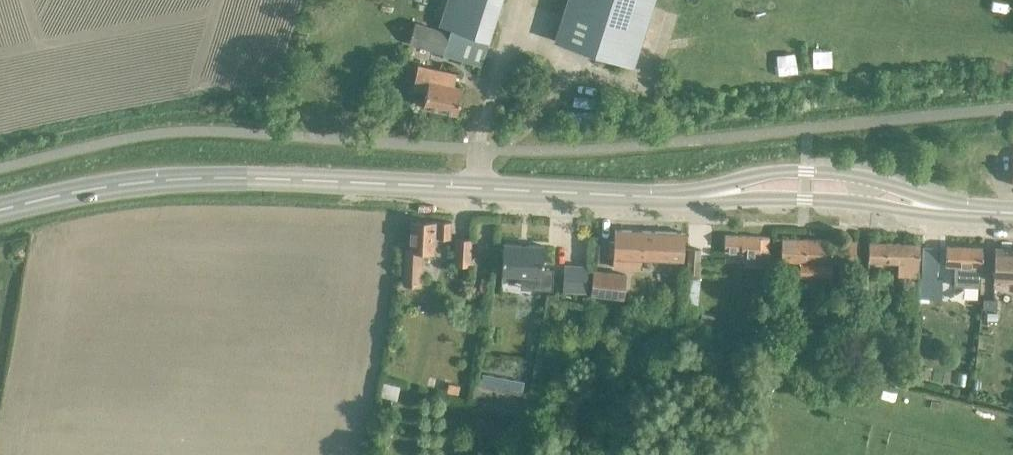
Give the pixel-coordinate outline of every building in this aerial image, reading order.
[(438,26),(449,29),(448,34),(416,23),(409,43),(481,66),(502,0),(447,0),(438,26)] [(654,0),(568,0),(555,40),(633,65),(654,0)] [(457,114),(463,88),(453,86),(455,74),(417,66),(412,89),(426,92),(423,106),(457,114)] [(265,91),(265,100),(275,101),(275,92),(265,91)] [(419,284),(421,250),(434,250),(435,236),(450,237),(451,221),(411,219),(409,249),(405,249),(403,283),(419,284)] [(610,241),(609,255),(613,255),(613,267),(629,268),(630,257),(639,257),(682,259),(684,232),(615,228),(614,241),(610,241)] [(725,236),(724,250),(736,252),(737,255),(755,256),(755,266),(768,267),(770,239),(725,236)] [(468,265),(470,238),(456,237),(454,264),(468,265)] [(782,238),(781,260),(799,261),(799,276),(830,278),(830,262),(854,263),(855,242),(782,238)] [(897,274),(917,276),(919,244),(868,241),(867,260),(897,262),(897,274)] [(502,243),(501,276),(520,276),(521,276),(541,277),(540,288),(551,289),(552,270),(542,270),(543,245),(502,243)] [(981,265),(982,245),(947,244),(946,263),(954,263),(953,284),(979,286),(981,265)] [(1012,284),(1012,248),(994,246),(991,280),(1012,282),(1012,284)] [(924,247),(923,272),(935,273),(937,248),(924,247)] [(698,275),(700,250),(688,248),(686,274),(698,275)] [(563,268),(562,292),(585,293),(586,269),(563,268)] [(592,271),(589,295),(623,299),(625,274),(592,271)] [(688,276),(685,303),(698,304),(700,277),(688,276)] [(941,296),(942,278),(918,276),(918,288),(929,288),(929,296),(941,296)] [(480,277),(477,291),(487,292),(489,278),(480,277)] [(852,305),(865,306),(866,278),(853,277),(852,305)] [(669,294),(668,308),(678,309),(678,294),(669,294)] [(982,297),(982,307),(995,308),(996,298),(982,297)] [(701,313),(699,322),(712,326),(714,316),(701,313)] [(918,366),(916,377),(926,378),(928,367),(918,366)] [(481,374),(479,386),(520,394),(522,381),(481,374)] [(755,381),(753,390),(770,394),(773,384),(755,381)] [(383,382),(380,396),(396,399),(399,386),(383,382)] [(448,383),(446,392),(457,395),(459,387),(448,383)] [(541,411),(539,421),(550,423),(552,414),(541,411)] [(499,442),(496,451),(504,453),(506,443),(499,442)]
